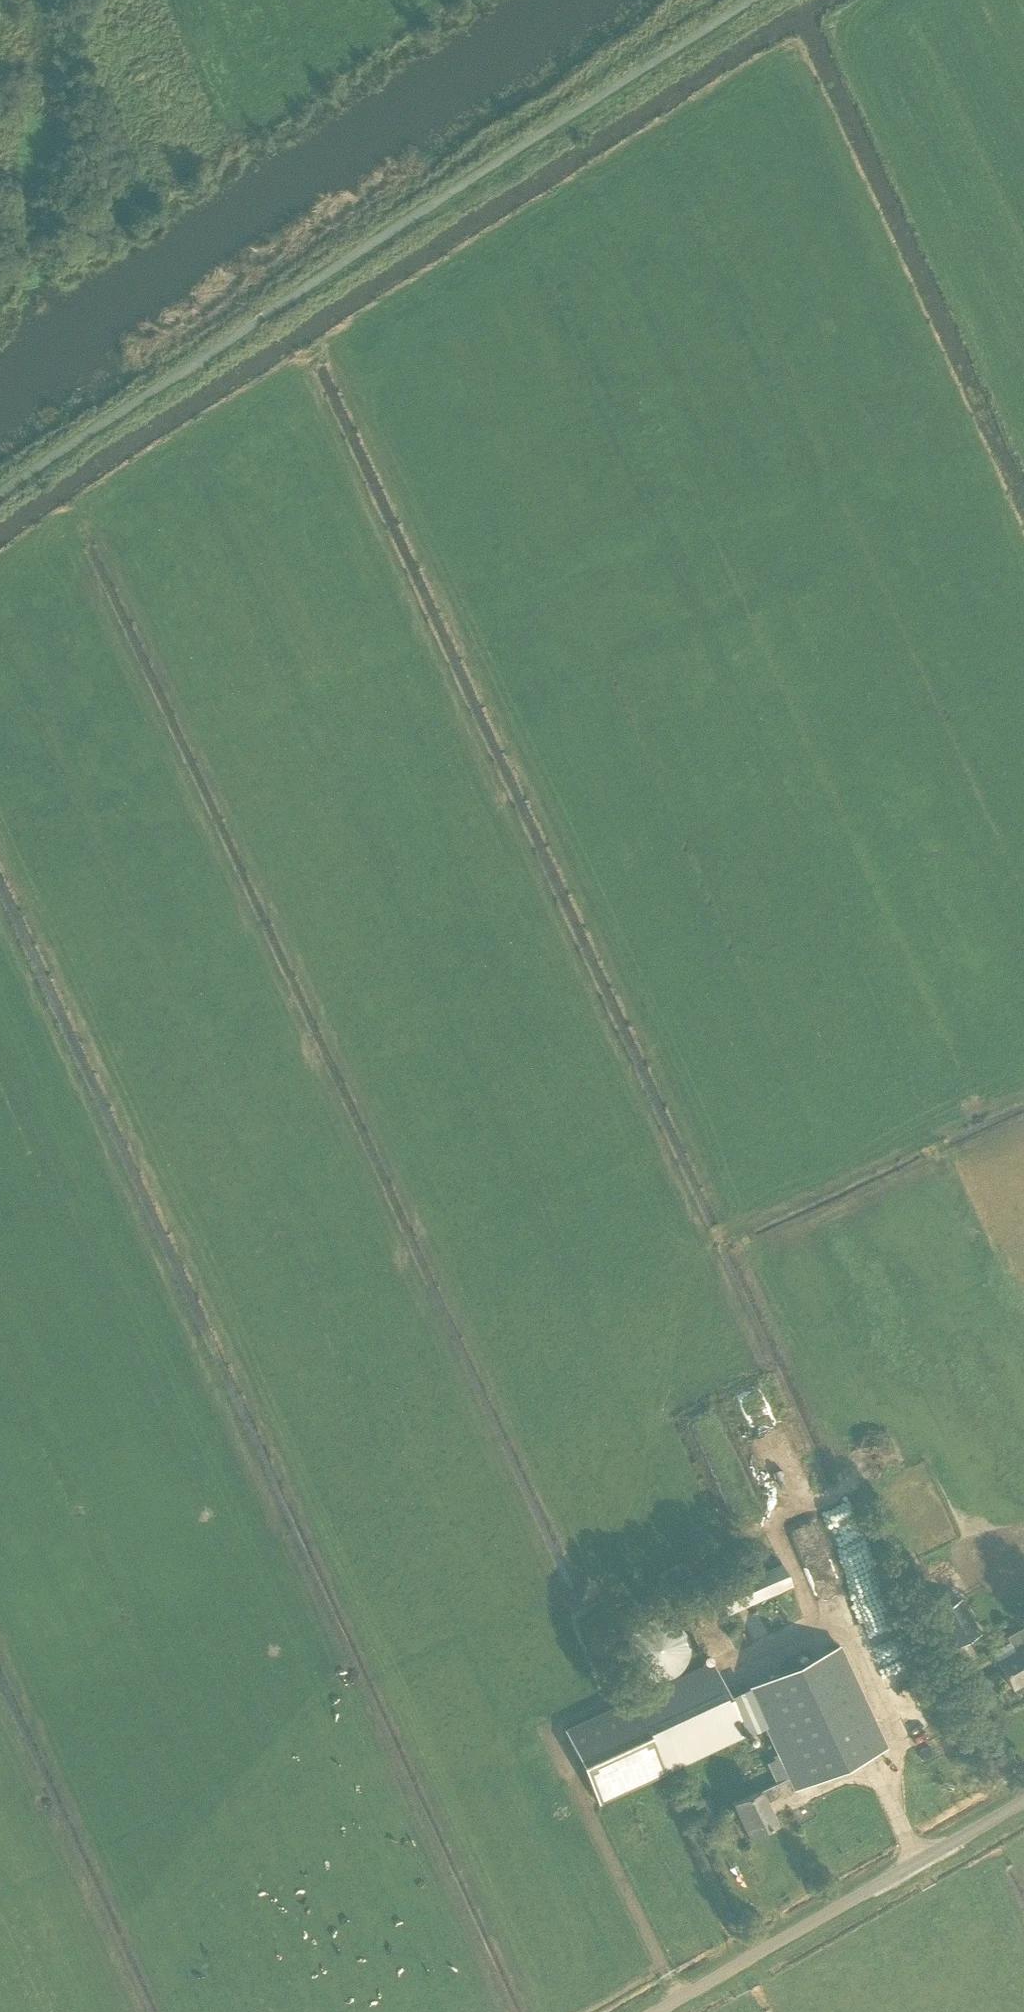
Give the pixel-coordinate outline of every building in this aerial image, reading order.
[(716,1593),(724,1613),(788,1586),(780,1567),(777,1560),(767,1564),(769,1570),(716,1593)] [(934,1613),(953,1648),(979,1633),(960,1599),(934,1613)] [(686,1658),(687,1649),(686,1639),(681,1630),(675,1623),(666,1619),(656,1617),(646,1619),(638,1623),(631,1630),(626,1639),(625,1649),(626,1658),(631,1667),(638,1674),(646,1679),(656,1680),(666,1679),(675,1674),(681,1667),(686,1658)] [(996,1660),(1012,1688),(1023,1681),(1023,1626),(1005,1636),(1008,1642),(991,1651),(996,1660)] [(711,1662),(628,1700),(563,1730),(598,1804),(744,1736),(762,1728),(778,1761),(768,1766),(776,1784),(758,1792),(758,1791),(730,1804),(746,1837),(773,1824),(764,1803),(885,1747),(838,1646),(745,1689),(727,1697),(711,1662)] [(942,1732),(921,1741),(933,1769),(954,1760),(942,1732)] [(718,1819),(708,1796),(693,1802),(702,1825),(718,1819)]
